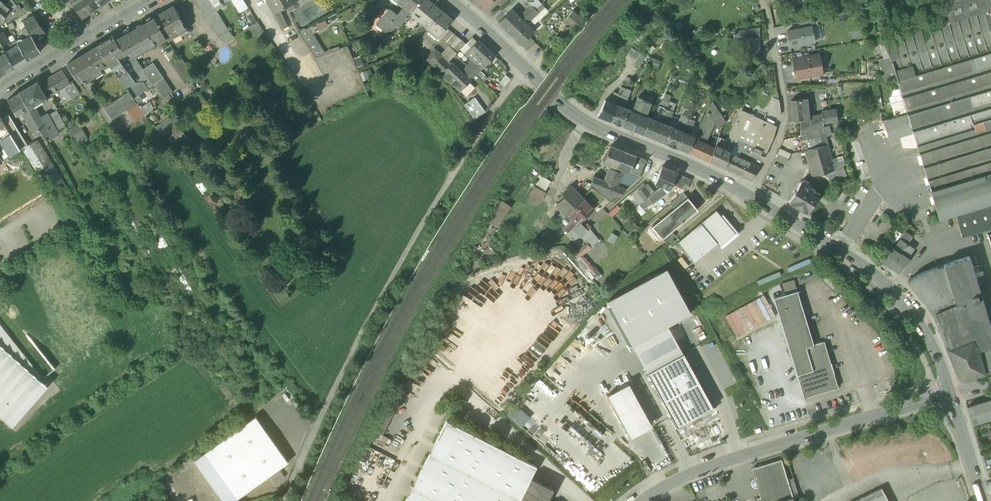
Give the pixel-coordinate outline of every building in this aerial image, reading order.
[(7,19),(10,16),(9,15),(12,11),(11,10),(5,4),(0,0),(0,11),(6,18),(7,19)] [(17,6),(13,0),(11,0),(5,4),(11,10),(17,6)] [(82,18),(94,10),(87,0),(71,0),(82,18)] [(106,2),(105,0),(87,0),(94,10),(101,6),(106,3),(105,3),(106,2)] [(205,13),(215,7),(210,0),(196,0),(205,13)] [(240,11),(248,6),(244,0),(233,0),(240,11)] [(296,2),(295,0),(268,0),(275,13),(280,10),(284,8),(286,7),(296,2)] [(302,26),(329,11),(323,0),(308,0),(298,6),(292,9),(293,10),(302,26)] [(399,1),(406,6),(412,11),(420,0),(400,0),(399,1)] [(429,0),(420,0),(412,11),(410,13),(420,21),(434,4),(429,0)] [(524,20),(535,9),(541,3),(539,0),(527,0),(531,5),(520,16),(524,20)] [(786,21),(801,18),(797,0),(781,0),(786,21)] [(908,113),(913,132),(918,147),(939,218),(955,213),(962,235),(986,228),(990,246),(990,0),(943,0),(949,21),(886,40),(891,57),(900,88),(902,93),(903,99),(908,113)] [(296,2),(286,7),(289,12),(293,10),(292,9),(298,6),(296,2)] [(541,3),(535,9),(538,11),(540,9),(541,11),(545,7),(542,4),(541,3)] [(17,6),(11,10),(12,11),(9,15),(10,16),(7,19),(6,18),(5,19),(7,22),(24,13),(19,4),(17,6)] [(443,12),(434,4),(420,21),(429,29),(443,12)] [(174,6),(155,17),(167,38),(178,31),(180,34),(188,29),(174,6)] [(410,13),(412,11),(406,6),(403,8),(397,14),(390,8),(376,24),(385,31),(399,26),(410,13)] [(221,17),(215,7),(205,13),(203,14),(210,25),(211,24),(221,17)] [(529,24),(530,25),(532,23),(534,25),(549,11),(545,7),(541,11),(529,24)] [(579,16),(584,20),(587,16),(585,14),(583,12),(583,11),(583,10),(581,8),(580,10),(582,12),(579,16)] [(499,23),(510,34),(524,20),(520,16),(513,9),(499,23)] [(529,24),(541,11),(540,9),(538,11),(535,9),(524,20),(529,24)] [(275,13),(283,29),(289,26),(280,10),(275,13)] [(566,19),(577,28),(584,20),(579,16),(573,11),(566,19)] [(443,12),(429,29),(439,37),(447,27),(453,20),(443,12)] [(846,12),(838,14),(839,21),(848,19),(846,12)] [(24,21),(27,26),(35,39),(46,32),(34,15),(24,21)] [(155,17),(137,27),(149,48),(167,38),(155,17)] [(229,30),(221,17),(211,24),(219,36),(229,30)] [(818,24),(817,19),(799,22),(800,28),(812,26),(818,24)] [(326,20),(316,25),(319,31),(329,26),(326,20)] [(530,25),(529,24),(524,20),(510,34),(521,45),(522,44),(532,34),(535,31),(530,25)] [(250,26),(256,35),(263,30),(258,21),(250,26)] [(819,24),(818,24),(812,26),(815,39),(822,38),(819,24)] [(42,51),(35,39),(27,26),(22,30),(27,38),(24,39),(19,43),(20,44),(28,59),(29,59),(41,51),(42,51)] [(787,31),(791,46),(815,41),(815,39),(812,26),(800,28),(787,31)] [(137,27),(132,30),(144,51),(149,48),(137,27)] [(326,53),(309,27),(300,33),(316,57),(326,53)] [(736,42),(745,41),(745,37),(760,37),(759,27),(734,32),(734,42),(736,42)] [(431,47),(439,37),(429,29),(421,39),(431,47)] [(441,39),(446,42),(454,33),(449,29),(441,39)] [(135,56),(144,51),(132,30),(125,34),(123,31),(119,33),(130,50),(135,56)] [(234,37),(229,30),(219,36),(225,43),(234,37)] [(178,31),(167,38),(169,40),(180,34),(178,31)] [(0,34),(0,42),(1,43),(6,52),(13,48),(3,32),(0,34)] [(119,33),(113,36),(125,53),(130,50),(119,33)] [(450,46),(451,46),(458,37),(454,33),(446,42),(450,46)] [(521,45),(526,50),(536,39),(532,34),(522,44),(521,45)] [(118,57),(125,53),(113,36),(98,45),(98,46),(109,63),(118,57)] [(451,46),(453,48),(462,40),(458,37),(451,46)] [(760,54),(760,37),(745,37),(745,41),(745,46),(745,54),(760,54)] [(472,38),(468,42),(472,47),(477,42),(472,38)] [(466,44),(462,40),(453,48),(457,52),(461,48),(466,44)] [(473,60),(470,64),(474,67),(472,69),(477,74),(481,70),(486,64),(489,61),(495,55),(494,55),(479,40),(479,41),(479,40),(477,42),(472,47),(466,53),(466,54),(473,60)] [(879,42),(884,58),(891,57),(885,40),(879,42)] [(466,53),(472,47),(468,42),(466,44),(461,48),(466,53)] [(29,59),(28,59),(20,44),(13,48),(6,52),(15,67),(29,59)] [(98,46),(74,60),(86,79),(87,81),(95,76),(94,74),(101,69),(105,75),(114,70),(109,63),(98,46)] [(427,59),(442,73),(451,63),(449,61),(457,52),(453,48),(451,46),(450,46),(443,54),(440,58),(433,52),(427,59)] [(626,58),(634,63),(641,53),(632,47),(626,58)] [(436,48),(433,52),(440,58),(443,54),(436,48)] [(130,50),(125,53),(139,73),(144,69),(135,56),(130,50)] [(15,67),(6,52),(1,55),(0,54),(0,76),(15,67)] [(132,77),(139,73),(125,53),(118,57),(132,77)] [(641,53),(634,63),(640,67),(647,57),(641,53)] [(793,59),(796,79),(823,74),(822,70),(821,64),(820,56),(820,54),(793,59)] [(361,55),(353,58),(357,68),(365,66),(361,55)] [(114,70),(123,83),(132,77),(118,57),(109,63),(114,70)] [(172,64),(186,84),(195,77),(182,57),(179,59),(172,64)] [(897,78),(891,57),(884,58),(879,59),(882,82),(897,78)] [(80,82),(86,79),(74,60),(67,64),(80,82)] [(154,85),(164,99),(174,92),(153,62),(144,69),(154,85)] [(442,73),(460,91),(461,90),(470,82),(470,81),(461,72),(451,63),(442,73)] [(473,78),(477,74),(472,69),(467,65),(464,69),(473,78)] [(132,77),(143,92),(154,85),(144,69),(139,73),(132,77)] [(370,69),(363,71),(366,79),(373,77),(370,69)] [(473,78),(464,69),(461,72),(470,81),(473,78)] [(481,70),(477,74),(482,79),(486,75),(481,70)] [(53,94),(60,90),(70,84),(70,83),(62,71),(45,81),(53,94)] [(511,79),(506,75),(499,83),(504,87),(511,79)] [(143,92),(132,77),(123,83),(129,92),(134,98),(140,94),(143,92)] [(29,108),(34,105),(42,100),(47,98),(38,81),(31,85),(26,88),(20,92),(29,108)] [(73,82),(70,83),(70,84),(60,90),(67,101),(71,99),(80,93),(76,88),(73,82)] [(470,82),(461,90),(467,96),(476,88),(470,82)] [(599,115),(611,120),(621,95),(623,95),(627,87),(622,86),(619,93),(615,92),(611,102),(606,100),(599,115)] [(622,124),(622,125),(629,108),(625,106),(632,90),(627,87),(623,95),(621,95),(611,120),(622,125),(622,124)] [(890,90),(892,96),(902,93),(900,88),(890,90)] [(17,115),(24,110),(29,108),(20,92),(9,99),(17,115)] [(113,120),(127,110),(137,103),(134,98),(129,92),(105,109),(113,120)] [(664,99),(670,102),(670,101),(672,95),(666,93),(664,99)] [(889,97),(891,103),(903,99),(902,93),(892,96),(889,97)] [(137,103),(138,104),(144,100),(140,94),(134,98),(137,103)] [(633,129),(645,99),(639,97),(634,110),(629,108),(622,125),(633,129)] [(465,105),(476,119),(485,112),(475,98),(465,105)] [(767,110),(780,116),(781,112),(780,101),(773,98),(767,110)] [(633,129),(644,133),(651,117),(645,115),(651,101),(645,99),(633,129)] [(664,99),(661,106),(667,109),(670,102),(664,99)] [(792,100),(794,121),(799,121),(810,119),(809,116),(808,99),(792,100)] [(908,113),(903,99),(891,103),(895,117),(908,113)] [(150,101),(143,106),(148,113),(155,108),(150,101)] [(676,103),(670,101),(670,102),(667,109),(673,111),(676,103)] [(688,151),(705,159),(711,147),(703,143),(713,122),(723,126),(726,121),(713,101),(700,127),(696,136),(688,151)] [(138,104),(137,103),(127,110),(138,127),(148,119),(138,104)] [(41,117),(34,105),(29,108),(40,128),(43,134),(46,138),(51,135),(52,138),(59,134),(48,114),(41,117)] [(644,133),(655,138),(667,109),(661,106),(655,119),(651,117),(644,133)] [(29,108),(24,110),(25,113),(24,113),(24,114),(24,115),(33,131),(33,132),(40,128),(29,108)] [(655,138),(666,142),(672,126),(669,125),(674,112),(673,111),(667,109),(655,138)] [(799,121),(801,135),(806,133),(823,127),(824,127),(824,123),(838,120),(836,109),(829,110),(821,112),(822,115),(809,116),(810,119),(799,121)] [(51,113),(60,129),(67,126),(65,123),(58,110),(51,113)] [(737,138),(767,152),(773,139),(770,138),(775,127),(766,122),(741,111),(734,122),(730,135),(729,138),(736,141),(737,138)] [(900,136),(913,132),(908,113),(895,117),(883,120),(890,139),(900,136)] [(10,132),(21,149),(28,145),(10,115),(2,119),(6,125),(10,132)] [(677,146),(689,118),(682,115),(677,128),(672,126),(666,142),(677,146)] [(164,131),(179,150),(191,141),(171,116),(156,127),(161,133),(164,131)] [(695,120),(689,118),(677,146),(688,151),(696,136),(689,133),(693,124),(695,120)] [(70,129),(78,144),(88,138),(80,124),(70,129)] [(700,127),(693,124),(689,133),(696,136),(700,127)] [(1,140),(10,132),(6,125),(0,128),(0,139),(1,140)] [(829,125),(824,127),(823,127),(826,135),(826,136),(832,135),(829,125)] [(806,133),(807,140),(815,137),(826,135),(823,127),(806,133)] [(32,132),(35,138),(43,134),(40,128),(33,132),(33,131),(32,132)] [(10,132),(1,140),(5,147),(11,156),(21,150),(21,149),(10,132)] [(913,132),(900,136),(903,146),(918,147),(913,132)] [(815,137),(818,147),(828,144),(826,136),(826,135),(815,137)] [(716,144),(723,147),(726,140),(718,137),(716,144)] [(731,151),(734,144),(736,141),(729,138),(727,137),(726,140),(723,147),(731,151)] [(737,138),(736,141),(734,144),(740,147),(739,149),(742,150),(762,161),(767,152),(737,138)] [(22,149),(76,236),(92,226),(38,139),(22,149)] [(731,151),(723,147),(716,144),(714,149),(710,161),(724,167),(731,153),(731,151)] [(739,157),(742,150),(739,149),(740,147),(734,144),(731,151),(731,153),(739,157)] [(812,176),(826,173),(836,170),(832,159),(828,144),(818,147),(805,150),(812,176)] [(604,180),(611,183),(624,151),(611,146),(604,162),(610,165),(604,180)] [(11,156),(5,147),(0,151),(0,156),(3,161),(11,156)] [(705,159),(710,161),(714,149),(711,147),(705,159)] [(778,154),(789,159),(791,153),(781,148),(778,154)] [(636,156),(624,151),(611,183),(617,185),(624,170),(629,172),(630,171),(631,168),(636,156)] [(739,157),(731,153),(724,167),(744,177),(751,162),(739,157)] [(630,171),(640,175),(646,160),(636,156),(631,168),(630,171)] [(837,157),(832,159),(836,170),(826,173),(826,176),(835,173),(837,179),(837,180),(846,176),(847,175),(847,174),(846,174),(843,166),(845,165),(844,162),(838,164),(837,157)] [(752,181),(759,166),(751,162),(744,177),(752,181)] [(655,183),(663,186),(671,189),(673,184),(677,173),(677,172),(662,166),(655,183)] [(617,185),(626,189),(639,178),(640,175),(630,171),(629,172),(624,170),(617,185)] [(678,186),(687,190),(688,189),(692,180),(677,173),(673,184),(678,186)] [(835,173),(826,176),(828,182),(837,179),(835,173)] [(595,176),(591,184),(591,186),(593,187),(605,197),(611,183),(604,180),(595,176)] [(535,187),(545,193),(551,182),(541,177),(535,187)] [(789,202),(808,213),(820,193),(812,188),(812,184),(806,180),(801,181),(789,202)] [(100,185),(107,198),(113,195),(106,182),(100,185)] [(605,197),(611,201),(626,189),(617,185),(611,183),(605,197)] [(633,195),(644,210),(653,203),(649,197),(655,192),(648,184),(633,195)] [(561,211),(566,216),(568,214),(583,198),(571,186),(563,194),(565,196),(558,203),(556,207),(561,211)] [(653,203),(671,189),(663,186),(660,188),(655,192),(649,197),(653,203)] [(545,193),(535,187),(532,193),(542,199),(545,193)] [(670,204),(674,208),(688,197),(684,192),(670,204)] [(652,226),(663,239),(672,231),(698,209),(688,197),(674,208),(652,226)] [(496,198),(486,221),(497,226),(508,203),(496,198)] [(573,228),(573,229),(579,222),(593,209),(583,198),(568,214),(574,219),(569,225),(573,228)] [(622,209),(618,204),(609,213),(613,217),(622,209)] [(718,243),(720,246),(736,233),(721,216),(716,210),(701,223),(718,243)] [(555,218),(559,223),(566,216),(561,211),(555,218)] [(568,214),(566,216),(559,223),(566,230),(568,233),(573,228),(569,225),(574,219),(568,214)] [(736,233),(720,246),(722,248),(740,233),(723,214),(721,216),(736,233)] [(580,235),(582,237),(591,228),(592,227),(588,223),(584,227),(579,222),(573,229),(580,235)] [(560,236),(566,230),(559,223),(553,229),(560,236)] [(695,262),(718,243),(701,223),(678,242),(695,262)] [(573,228),(568,233),(576,240),(580,235),(573,229),(573,228)] [(599,240),(591,228),(582,237),(587,243),(591,248),(599,240)] [(663,239),(667,244),(676,236),(672,231),(663,239)] [(900,240),(904,242),(905,240),(908,242),(912,235),(906,231),(900,240)] [(619,236),(612,232),(607,240),(614,244),(619,236)] [(900,240),(894,250),(900,254),(907,244),(904,242),(900,240)] [(583,255),(591,248),(587,243),(575,253),(595,277),(599,274),(583,255)] [(907,244),(900,254),(907,258),(913,248),(907,244)] [(892,266),(900,254),(894,250),(893,249),(884,261),(892,266)] [(908,259),(907,258),(900,254),(892,266),(899,271),(908,259)] [(969,256),(944,264),(944,265),(937,267),(932,268),(927,270),(922,272),(918,274),(914,277),(908,280),(911,284),(921,299),(924,298),(927,302),(930,306),(932,312),(946,346),(957,374),(964,377),(964,378),(984,372),(990,370),(990,327),(969,256)] [(810,258),(788,267),(790,272),(812,263),(810,258)] [(609,300),(633,344),(668,325),(691,312),(667,268),(609,300)] [(780,271),(757,281),(759,285),(782,276),(780,271)] [(783,283),(786,294),(798,291),(794,280),(783,283)] [(774,298),(790,351),(814,344),(798,291),(774,298)] [(0,300),(0,327),(38,376),(37,378),(40,380),(44,377),(45,378),(55,369),(0,299),(0,300)] [(754,299),(724,314),(734,335),(755,326),(747,309),(757,305),(754,299)] [(633,344),(648,372),(684,353),(668,325),(633,344)] [(37,378),(38,376),(0,327),(0,345),(37,378)] [(790,351),(805,398),(836,389),(822,342),(814,344),(790,351)] [(37,378),(0,345),(0,407),(15,421),(46,386),(40,380),(37,378)] [(684,353),(648,372),(648,373),(678,427),(714,407),(684,353)] [(608,395),(631,438),(653,426),(629,383),(608,395)] [(967,407),(970,415),(973,424),(990,418),(990,399),(967,407)] [(531,417),(518,405),(508,415),(521,428),(531,417)] [(205,453),(195,460),(224,500),(234,500),(237,498),(270,475),(280,468),(289,462),(256,416),(205,453)] [(520,500),(531,477),(537,466),(447,420),(406,500),(523,500),(520,500)] [(759,500),(782,500),(793,498),(788,479),(782,459),(752,469),(761,497),(758,498),(759,500)] [(280,468),(270,475),(276,484),(286,477),(280,468)] [(554,489),(531,477),(520,500),(523,500),(547,500),(554,489)] [(790,479),(788,479),(793,498),(799,496),(795,482),(794,480),(793,479),(791,479),(790,479)] [(882,488),(856,500),(889,500),(882,488)]
